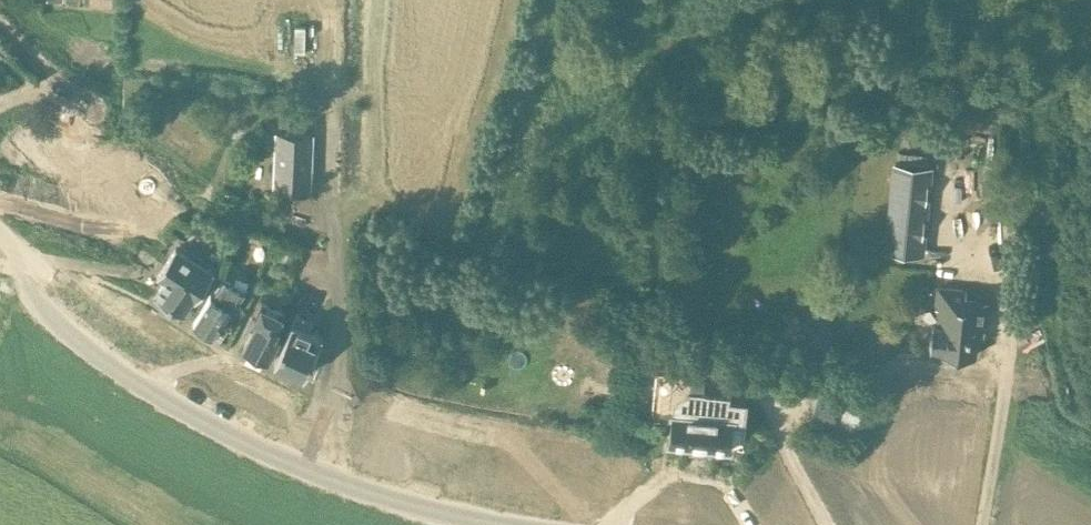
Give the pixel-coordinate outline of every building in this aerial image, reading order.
[(36,166),(57,181),(89,138),(67,122),(36,166)] [(309,187),(311,134),(277,132),(274,185),(309,187)] [(929,185),(931,167),(894,164),(886,249),(922,253),(924,235),(921,234),(925,186),(926,185),(929,185)] [(196,301),(214,272),(175,248),(157,276),(165,281),(155,297),(183,316),(193,299),(196,301)] [(237,305),(246,292),(225,279),(214,297),(211,295),(193,323),(214,336),(224,320),(234,327),(246,311),(237,305)] [(944,347),(944,352),(975,355),(976,335),(983,336),(986,305),(961,303),(962,291),(940,289),(939,303),(930,303),(930,307),(923,306),(921,322),(933,323),(931,345),(944,347)] [(258,318),(243,347),(268,359),(279,336),(274,334),(278,325),(276,324),(282,311),(262,302),(255,317),(258,318)] [(313,320),(297,313),(274,362),(305,376),(322,337),(308,331),(313,320)] [(743,401),(727,399),(730,372),(703,369),(702,377),(654,372),(649,422),(668,423),(666,443),(728,450),(731,420),(741,421),(743,401)] [(835,426),(843,401),(818,393),(810,418),(835,426)]
